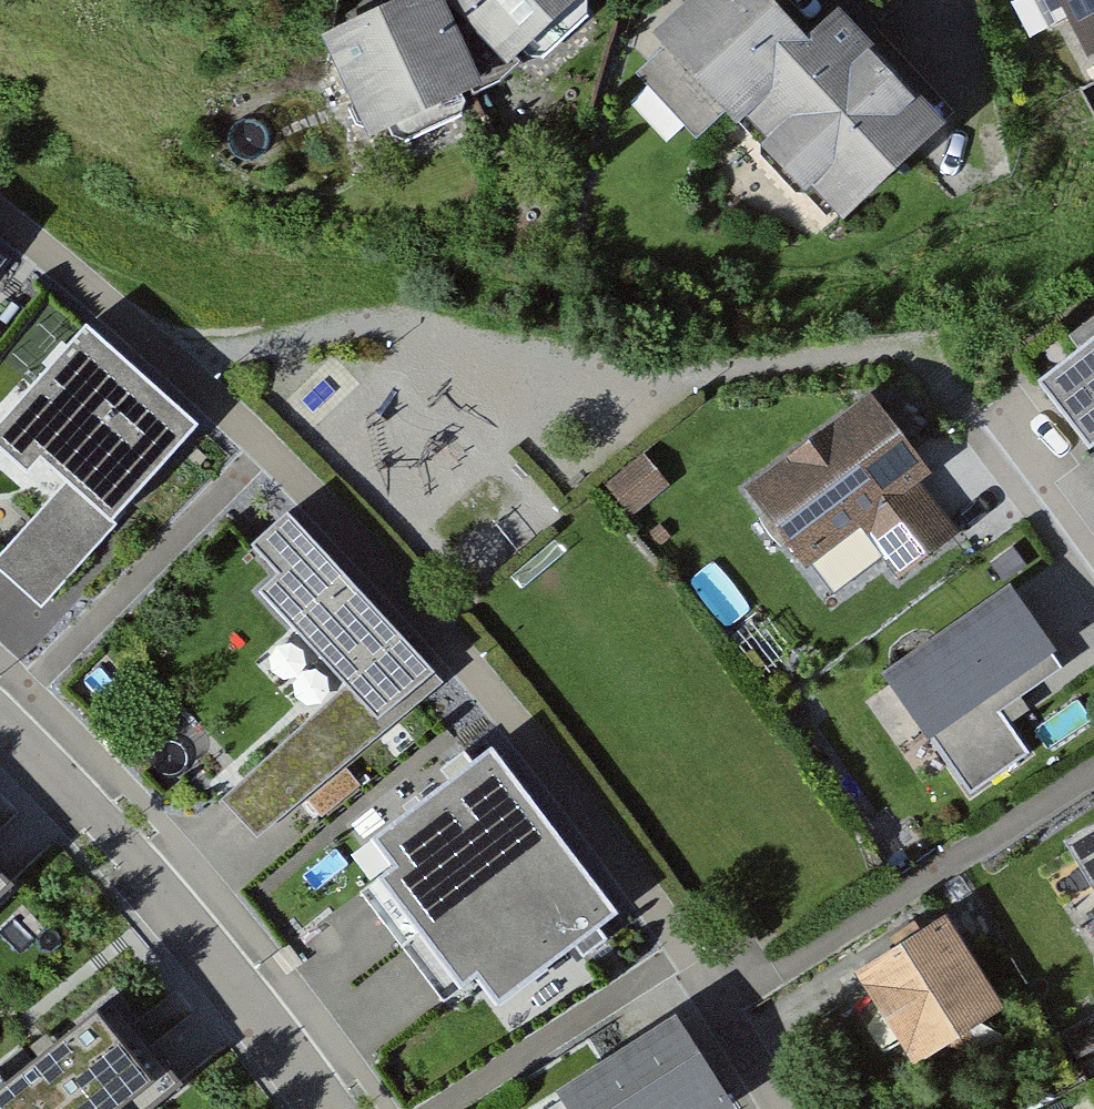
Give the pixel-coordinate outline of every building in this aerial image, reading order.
[(436,0),(408,0),(316,45),(369,156),(483,107),(436,0)] [(508,80),(594,0),(440,0),(508,80)] [(759,0),(692,0),(627,62),(698,138),(720,117),(806,209),(811,203),(843,232),(945,140),(832,16),(799,47),(759,0)] [(1090,73),(1093,71),(1093,0),(1052,0),(1090,73)] [(0,254),(0,277),(11,263),(0,254)] [(115,555),(210,450),(97,349),(3,455),(115,555)] [(1093,467),(1093,366),(1048,395),(1093,467)] [(967,523),(868,397),(740,486),(820,585),(871,545),(899,584),(967,523)] [(444,694),(286,518),(248,552),(271,581),(251,596),(336,687),(216,791),(258,848),(444,694)] [(1046,564),(881,685),(971,806),(1035,761),(1007,725),(1093,672),(1093,629),(1046,564)] [(621,922),(489,748),(373,843),(397,873),(381,883),(462,991),(478,980),(497,1005),(621,922)] [(1059,852),(1081,886),(1063,897),(1093,951),(1093,832),(1059,852)] [(22,887),(0,865),(0,910),(22,887)] [(1007,1018),(943,913),(848,978),(912,1078),(1007,1018)] [(0,1059),(0,1108),(157,1108),(195,1078),(107,970),(0,1059)] [(675,1016),(550,1099),(557,1108),(736,1108),(675,1016)]
